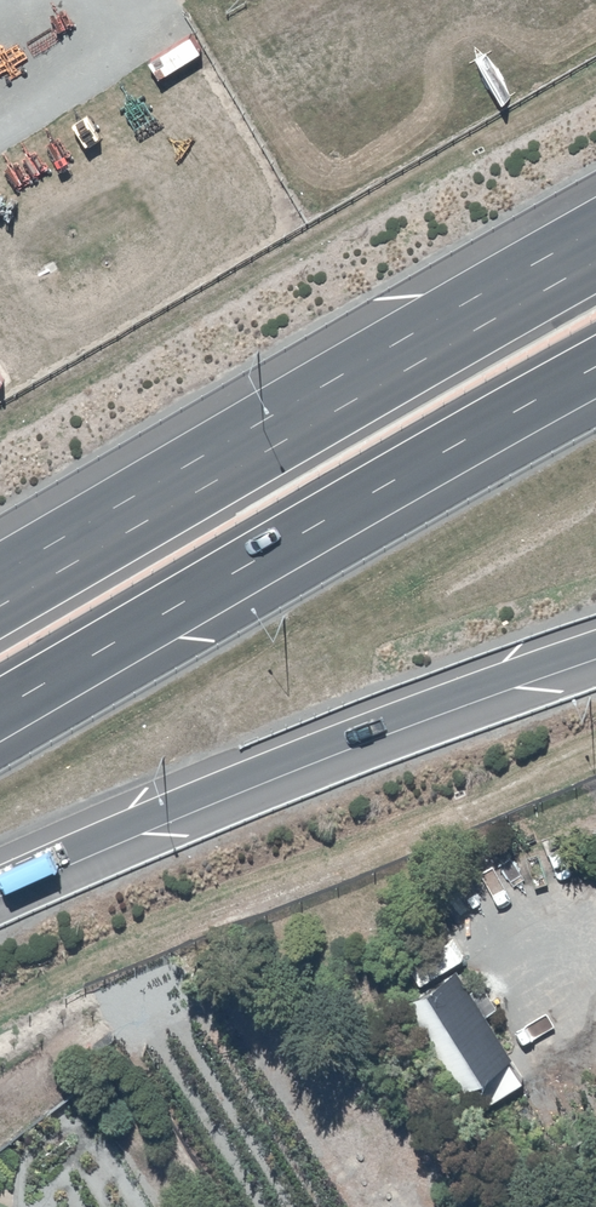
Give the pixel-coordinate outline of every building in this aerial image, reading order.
[(463,963),(411,992),(464,1084),(516,1054),(463,963)]
